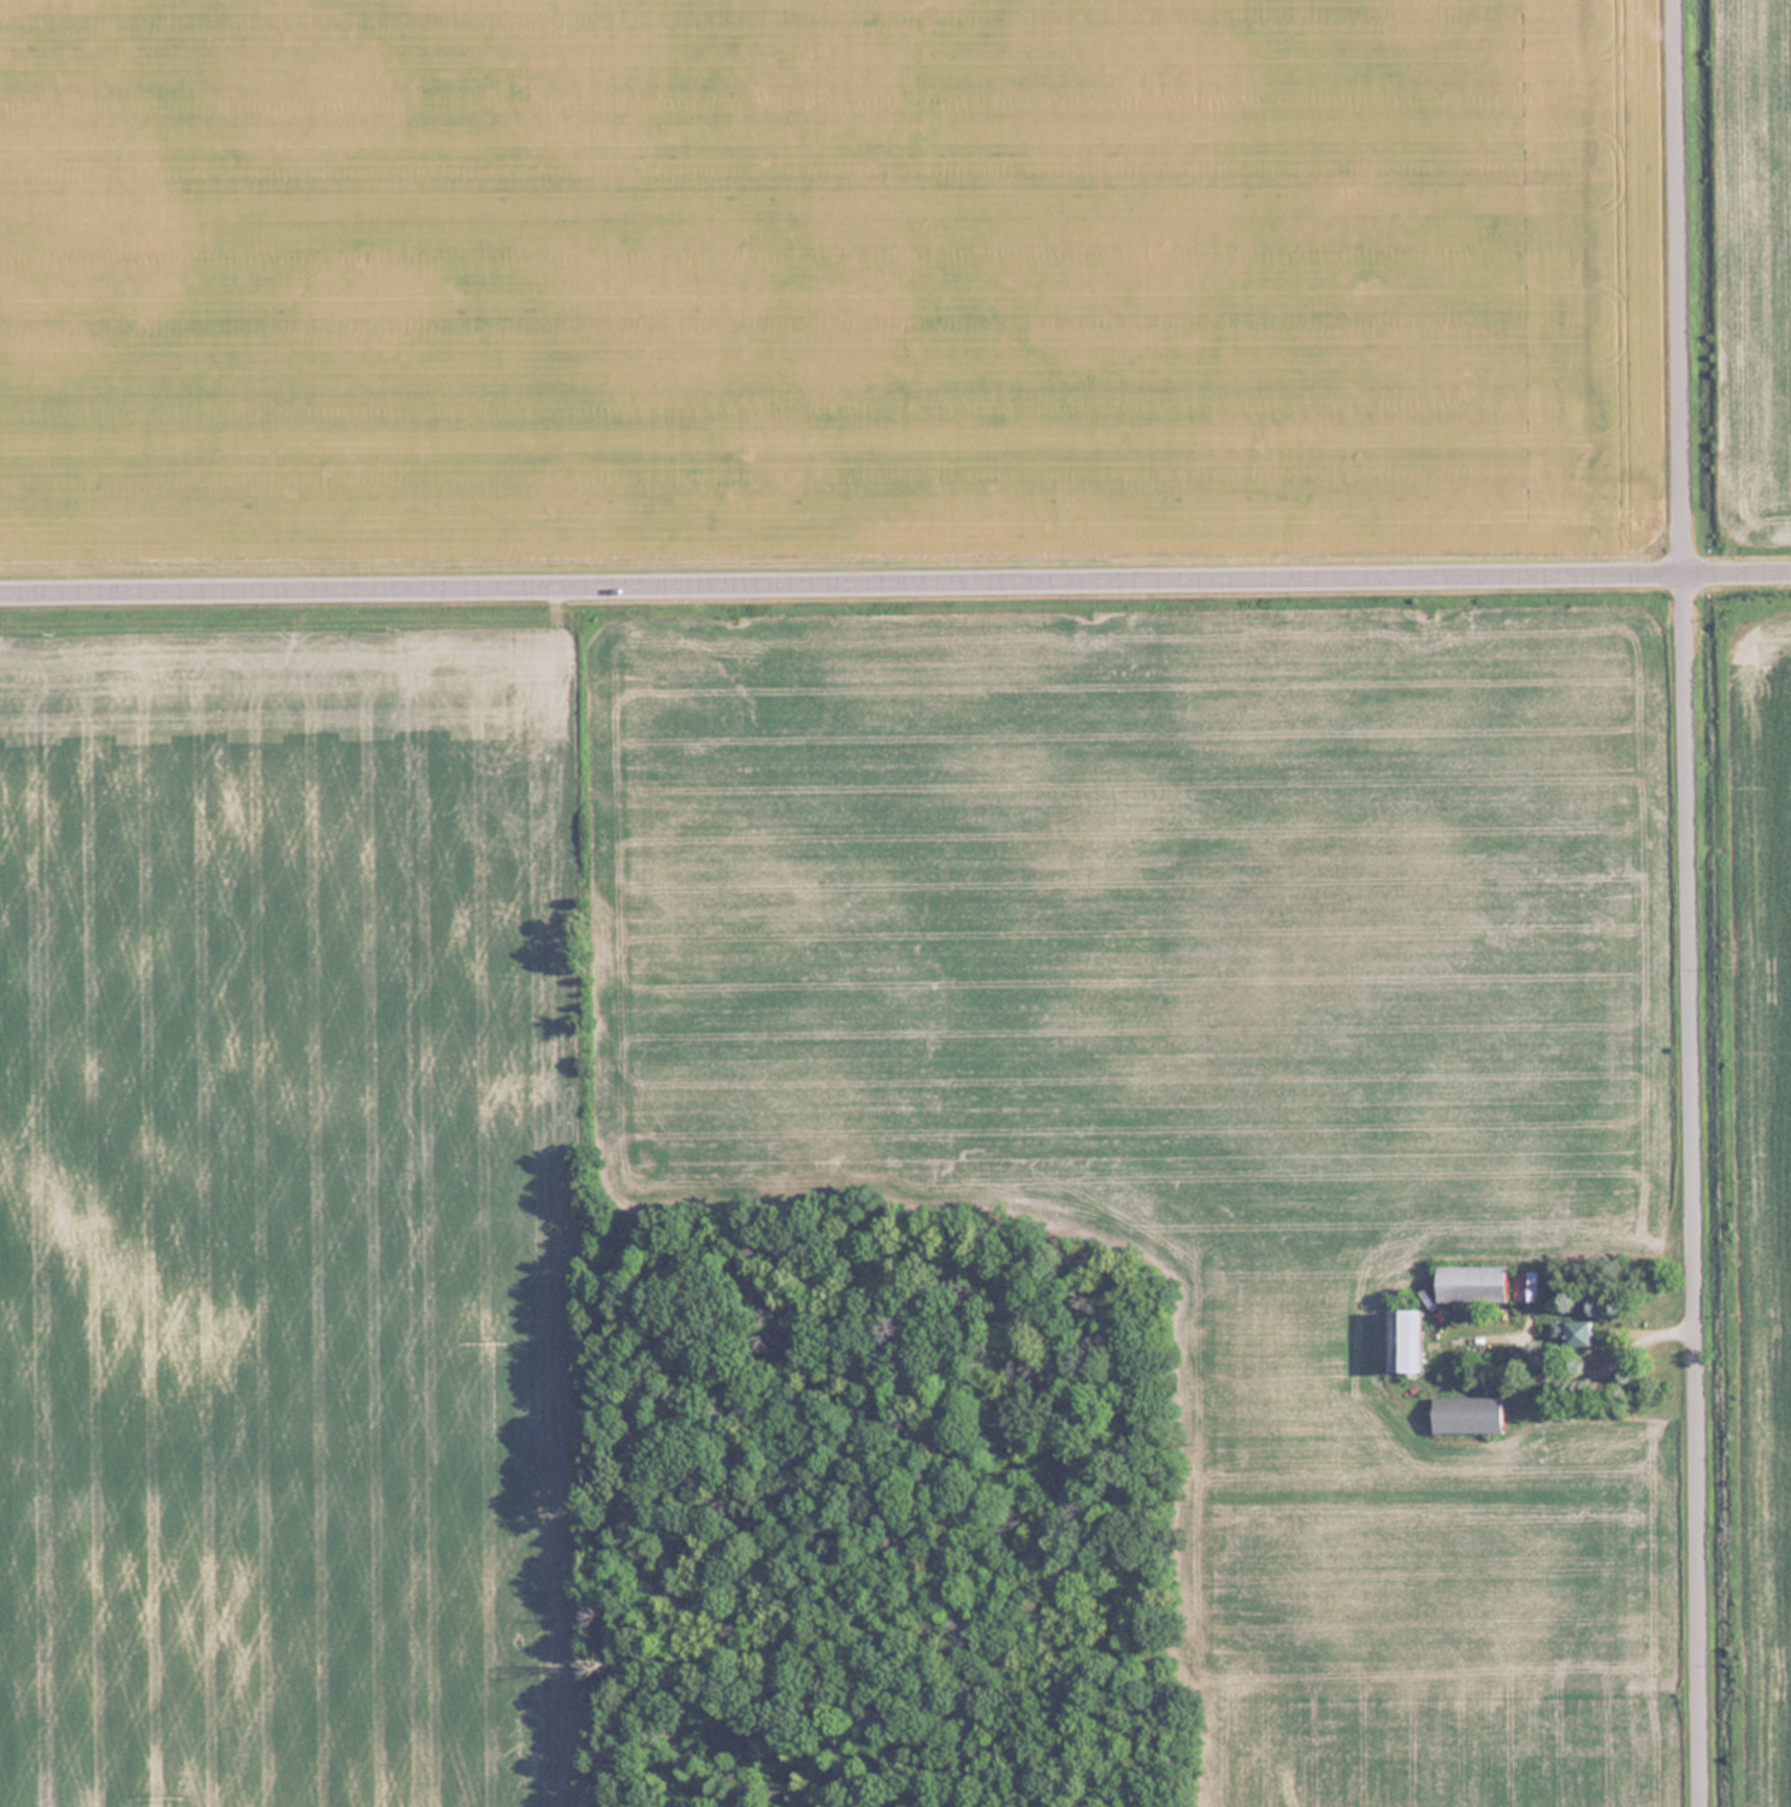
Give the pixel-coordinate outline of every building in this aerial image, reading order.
[(1435,1301),(1505,1301),(1505,1265),(1435,1265),(1435,1301)] [(1535,1299),(1535,1272),(1513,1272),(1513,1299),(1535,1299)] [(1387,1371),(1421,1371),(1421,1309),(1387,1309),(1387,1371)] [(1551,1345),(1591,1345),(1591,1320),(1551,1320),(1551,1345)] [(1501,1431),(1501,1396),(1432,1396),(1432,1431),(1501,1431)]
